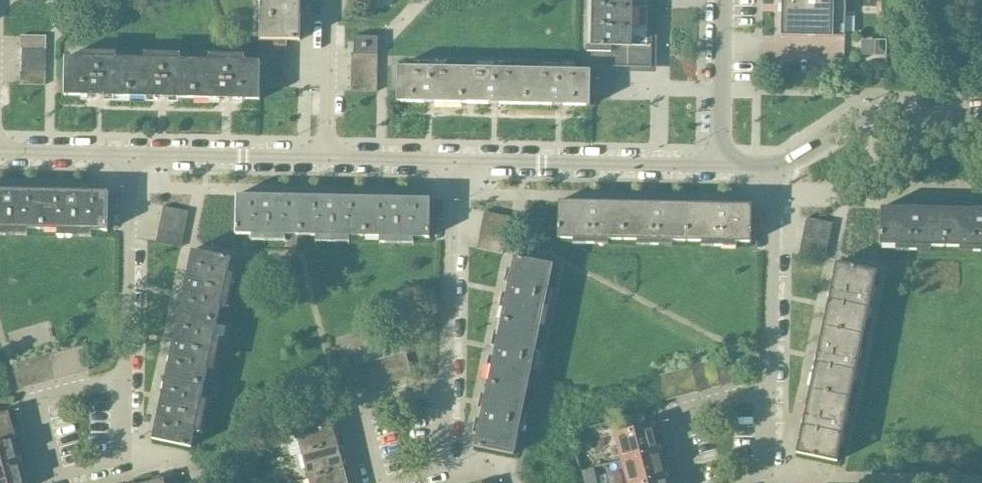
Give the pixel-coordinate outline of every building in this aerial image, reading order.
[(260,40),(286,40),(300,40),(301,0),(261,0),(260,40)] [(652,0),(592,0),(591,67),(591,70),(591,79),(611,80),(611,67),(651,68),(652,0)] [(781,34),(780,34),(780,36),(845,37),(845,36),(844,36),(845,0),(782,0),(781,34)] [(46,36),(21,36),(21,49),(46,49),(46,36)] [(378,54),(378,37),(354,36),(354,53),(378,54)] [(286,40),(260,40),(259,40),(259,52),(286,52),(286,40)] [(875,56),(886,56),(886,41),(875,41),(875,56)] [(46,49),(21,49),(21,61),(46,61),(46,49)] [(286,52),(259,52),(259,62),(259,64),(286,64),(286,52)] [(377,67),(378,54),(354,53),(352,53),(351,67),(377,67)] [(130,59),(81,58),(66,58),(65,96),(130,97),(130,59)] [(854,58),(839,58),(839,77),(854,77),(854,58)] [(195,61),(145,59),(130,59),(130,97),(194,98),(195,61)] [(46,61),(21,61),(21,73),(45,73),(46,61)] [(259,62),(209,61),(195,61),(194,98),(259,100),(259,88),(259,75),(259,64),(259,62)] [(286,64),(259,64),(259,75),(285,76),(286,64)] [(462,68),(414,67),(392,66),(391,91),(397,91),(397,102),(461,104),(462,68)] [(377,67),(351,67),(351,79),(377,80),(377,67)] [(526,69),(478,68),(462,68),(461,104),(526,105),(526,69)] [(590,106),(590,94),(591,79),(591,70),(526,69),(526,105),(590,106)] [(45,73),(21,73),(20,85),(45,85),(45,73)] [(285,76),(259,75),(259,88),(285,88),(285,76)] [(377,80),(351,79),(351,91),(377,92),(377,80)] [(610,95),(611,80),(591,79),(590,94),(610,95)] [(0,190),(0,228),(42,229),(43,191),(0,190)] [(108,192),(43,191),(42,229),(107,230),(108,192)] [(302,196),(237,195),(236,234),(301,235),(302,196)] [(365,197),(302,196),(301,235),(364,237),(365,197)] [(430,199),(365,197),(364,237),(429,238),(430,199)] [(623,202),(559,201),(558,239),(622,240),(623,202)] [(687,204),(623,202),(622,240),(687,242),(687,204)] [(752,205),(687,204),(687,242),(751,243),(752,205)] [(188,212),(164,207),(161,219),(186,224),(188,212)] [(880,245),(945,247),(946,209),(881,207),(880,245)] [(946,209),(945,247),(981,248),(981,210),(946,209)] [(832,223),(807,218),(804,231),(829,236),(832,223)] [(186,224),(161,219),(159,231),(183,236),(186,224)] [(507,229),(482,224),(479,236),(505,241),(507,229)] [(183,236),(159,231),(156,243),(180,248),(183,236)] [(829,236),(804,231),(801,243),(827,248),(829,236)] [(505,241),(479,236),(477,249),(502,254),(505,241)] [(827,248),(801,243),(799,255),(824,261),(827,248)] [(191,250),(178,313),(217,321),(231,258),(191,250)] [(514,257),(511,270),(501,320),(540,328),(553,265),(514,257)] [(836,263),(823,327),(863,335),(876,272),(836,263)] [(178,313),(166,376),(204,383),(217,321),(178,313)] [(501,320),(498,332),(488,383),(527,391),(540,328),(501,320)] [(823,327),(810,390),(850,398),(863,335),(823,327)] [(83,346),(71,349),(77,373),(89,370),(83,346)] [(71,349),(59,352),(65,376),(77,373),(71,349)] [(59,352),(47,355),(53,380),(65,376),(59,352)] [(47,355),(36,358),(42,383),(53,380),(47,355)] [(36,358),(24,361),(31,386),(42,383),(36,358)] [(24,361),(12,365),(19,389),(31,386),(24,361)] [(166,376),(153,439),(191,447),(204,383),(166,376)] [(488,383),(485,395),(474,447),(513,455),(527,391),(488,383)] [(810,390),(796,453),(837,461),(850,398),(810,390)] [(8,412),(0,414),(0,413),(0,441),(15,437),(8,412)] [(643,415),(624,420),(627,432),(646,427),(643,415)] [(274,421),(276,429),(296,424),(294,416),(274,421)] [(330,418),(295,428),(301,453),(337,443),(330,418)] [(627,432),(616,435),(622,459),(659,450),(652,425),(646,427),(627,432)] [(0,441),(0,469),(22,463),(15,437),(0,441)] [(337,443),(301,453),(308,479),(344,470),(337,443)] [(622,459),(628,482),(641,482),(666,476),(659,450),(622,459)] [(26,479),(22,463),(0,469),(0,482),(27,482),(26,479)] [(308,479),(309,482),(347,482),(344,470),(308,479)]
